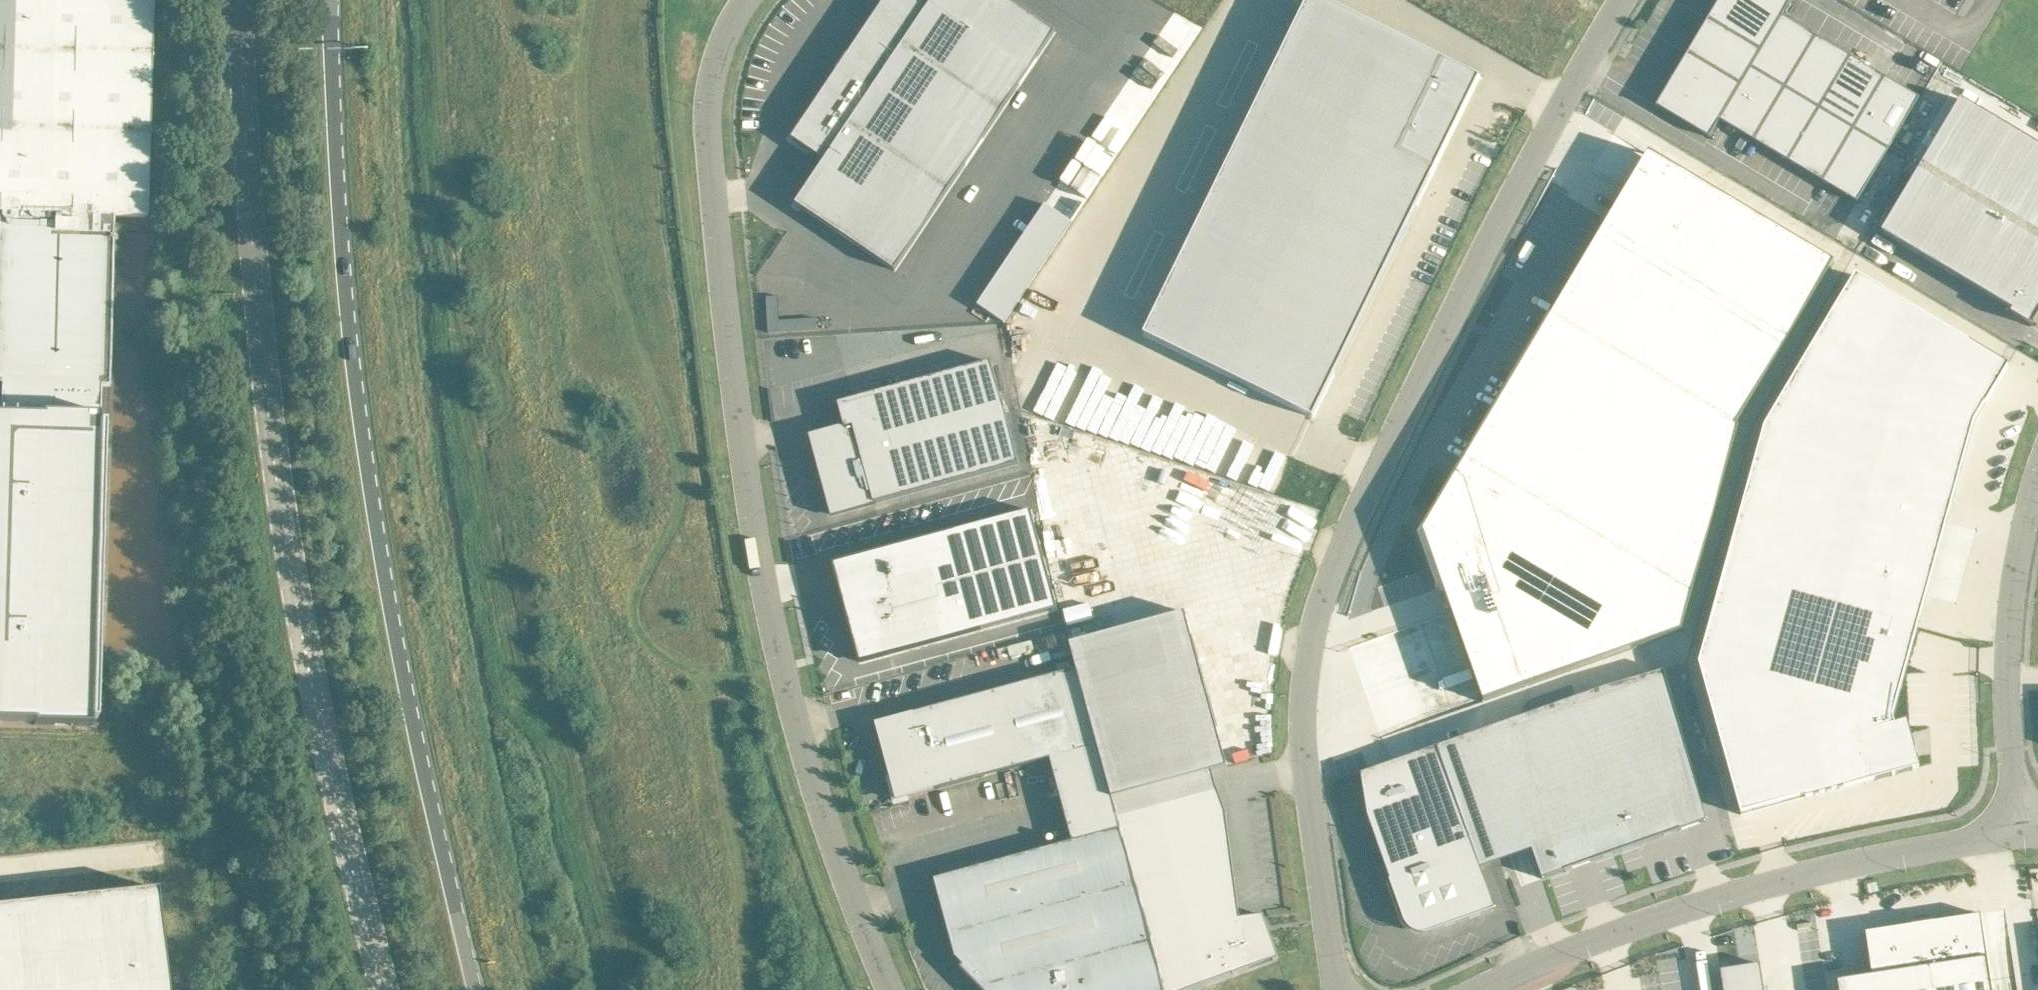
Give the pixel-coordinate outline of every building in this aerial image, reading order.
[(792,138),(825,161),(796,204),(895,271),(948,193),(1056,32),(1008,0),(933,0),(928,8),(915,0),(885,0),(792,138)] [(1144,333),(1314,416),(1481,76),(1327,0),(1308,0),(1144,333)] [(1659,84),(1710,0),(1688,0),(1642,74),(1659,84)] [(1708,19),(1761,51),(1781,16),(1782,17),(1782,16),(1792,0),(1720,0),(1708,19)] [(1751,68),(1785,88),(1816,36),(1782,16),(1782,17),(1781,16),(1761,51),(1751,68)] [(1708,19),(1688,54),(1740,85),(1751,68),(1761,51),(1708,19)] [(1785,88),(1819,109),(1850,57),(1816,36),(1785,88)] [(1710,137),(1720,120),(1720,119),(1740,85),(1688,54),(1656,107),(1657,106),(1710,137)] [(1819,109),(1854,129),(1885,77),(1850,57),(1819,109)] [(1720,120),(1754,141),(1785,88),(1751,68),(1740,85),(1720,119),(1720,120)] [(1885,77),(1854,129),(1888,150),(1919,98),(1885,77)] [(1754,141),(1788,161),(1819,109),(1785,88),(1754,141)] [(1920,167),(2037,237),(2037,145),(1961,99),(1920,167)] [(1788,161),(1822,182),(1854,129),(1819,109),(1788,161)] [(1854,129),(1822,182),(1857,202),(1888,150),(1854,129)] [(1544,323),(1417,535),(1436,588),(1443,586),(1484,702),(1683,632),(1742,419),(1835,263),(1649,152),(1547,324),(1544,323)] [(1882,232),(2013,310),(2011,313),(2032,326),(2037,316),(2037,237),(1920,167),(1882,232)] [(1764,428),(1699,664),(1741,814),(1798,798),(1798,801),(1876,780),(1920,768),(1907,721),(1900,723),(1896,706),(1926,597),(1946,526),(1974,425),(2009,366),(1856,275),(1764,428)] [(844,425),(809,435),(832,517),(877,505),(876,503),(1019,464),(991,361),(838,402),(844,425)] [(34,722),(34,725),(92,726),(92,719),(97,719),(105,423),(99,422),(99,415),(0,413),(0,721),(34,722)] [(1250,467),(1246,479),(1301,498),(1305,486),(1250,467)] [(869,581),(841,588),(861,662),(1058,609),(1031,511),(863,556),(869,581)] [(1069,643),(1076,669),(1111,797),(1116,816),(1119,828),(1164,989),(1188,989),(1233,974),(1249,968),(1247,964),(1270,956),(1267,937),(1271,936),(1269,930),(1266,930),(1266,926),(1267,926),(1263,915),(1240,918),(1226,814),(1227,814),(1217,788),(1211,771),(1227,767),(1185,611),(1069,643)] [(1050,759),(1072,841),(1119,828),(1116,816),(1111,797),(1076,669),(914,713),(935,790),(1050,759)] [(1605,687),(1438,746),(1455,795),(1506,777),(1532,850),(1542,879),(1565,871),(1682,829),(1707,820),(1665,670),(1605,687)] [(914,713),(876,723),(897,801),(935,790),(914,713)] [(1438,746),(1361,773),(1368,815),(1390,879),(1404,919),(1406,922),(1407,925),(1409,927),(1412,929),(1415,931),(1418,932),(1421,933),(1424,933),(1427,933),(1430,932),(1496,909),(1455,795),(1438,746)] [(934,879),(956,957),(963,964),(960,967),(982,989),(1164,989),(1119,828),(1072,841),(934,879)] [(158,888),(0,905),(0,989),(169,989),(158,888)] [(1837,980),(1838,989),(1992,989),(1980,914),(1865,931),(1872,975),(1837,980)] [(1740,967),(1744,989),(1765,989),(1761,964),(1740,967)] [(1740,967),(1720,970),(1723,989),(1744,989),(1740,967)]
